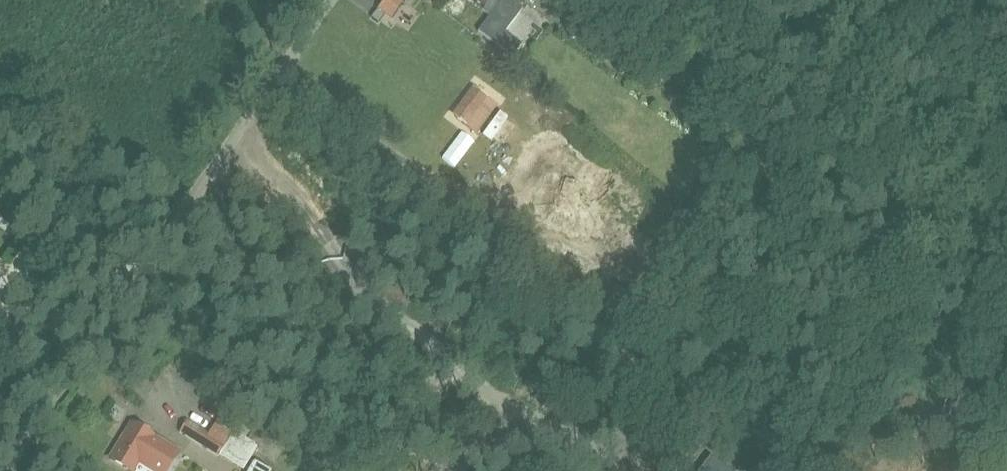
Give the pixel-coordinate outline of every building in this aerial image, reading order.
[(490,17),(478,33),(512,58),(522,46),(505,33),(523,10),(510,0),(468,0),(490,17)] [(591,2),(589,0),(580,0),(569,16),(577,21),(591,2)] [(386,14),(380,9),(374,17),(380,22),(386,14)] [(456,119),(477,133),(497,106),(477,90),(456,119)] [(227,443),(188,420),(181,432),(220,456),(227,443)] [(178,452),(133,425),(112,459),(132,470),(167,470),(178,452)] [(266,470),(245,456),(236,470),(265,470),(266,470)] [(715,462),(708,470),(726,470),(715,462)]
